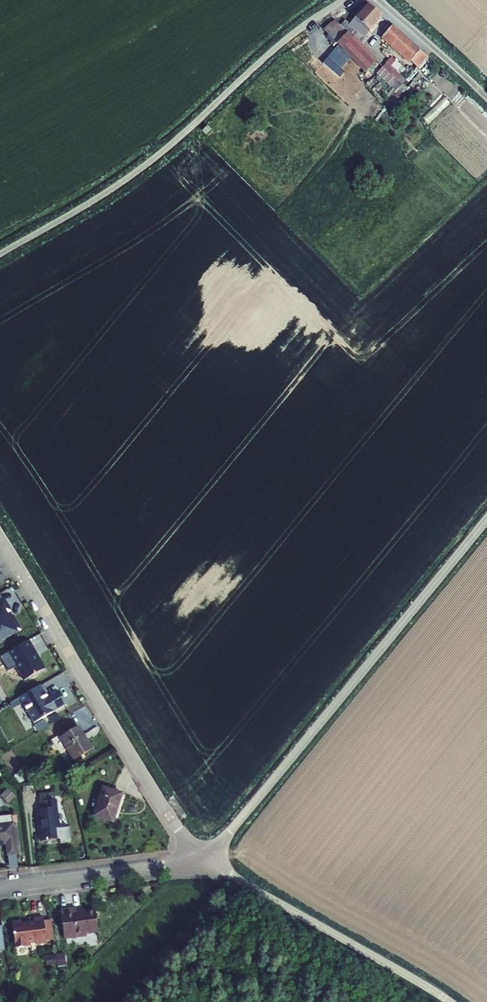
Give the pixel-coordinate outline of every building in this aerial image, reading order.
[(368,5),(354,21),(368,34),(383,19),(368,5)] [(354,38),(361,46),(366,40),(365,38),(368,34),(354,21),(349,26),(347,24),(345,25),(343,23),(340,26),(335,21),(323,30),(337,44),(348,33),(353,39),(354,38)] [(418,68),(428,58),(420,51),(420,50),(393,26),(381,40),(408,64),(410,62),(418,68)] [(337,44),(336,45),(337,46),(342,50),(341,51),(349,59),(364,74),(377,61),(361,46),(354,38),(353,39),(348,33),(337,44)] [(342,50),(337,46),(323,63),(339,78),(343,72),(341,70),(349,59),(341,51),(342,50)] [(385,64),(376,74),(392,89),(385,98),(392,105),(408,89),(402,84),(405,80),(402,77),(407,72),(391,58),(385,64)] [(444,96),(421,117),(428,124),(450,103),(444,96)] [(207,126),(202,131),(205,135),(211,130),(207,126)] [(5,613),(9,610),(4,600),(0,602),(0,641),(20,629),(13,617),(9,619),(5,613)] [(28,640),(8,652),(24,680),(45,668),(28,640)] [(41,685),(19,698),(33,723),(66,705),(58,691),(47,697),(41,685)] [(83,735),(87,741),(88,741),(79,727),(77,728),(82,736),(83,735)] [(51,740),(59,754),(67,749),(74,760),(92,749),(87,741),(83,735),(82,736),(77,728),(60,738),(58,735),(51,740)] [(113,822),(122,794),(103,788),(93,816),(113,822)] [(1,796),(10,803),(13,797),(5,791),(1,796)] [(40,801),(41,809),(37,810),(41,841),(60,838),(61,843),(70,841),(69,827),(59,828),(55,799),(40,801)] [(0,817),(0,845),(6,844),(8,855),(17,854),(16,848),(13,823),(12,816),(0,817)] [(76,908),(61,910),(64,938),(87,936),(86,933),(98,932),(95,909),(76,912),(76,908)] [(26,943),(35,941),(35,944),(46,942),(46,939),(54,938),(51,919),(43,920),(42,916),(33,918),(33,920),(21,922),(21,919),(11,920),(15,948),(27,946),(26,943)] [(67,965),(66,953),(47,954),(48,966),(67,965)] [(32,966),(21,967),(24,987),(34,986),(32,966)]
